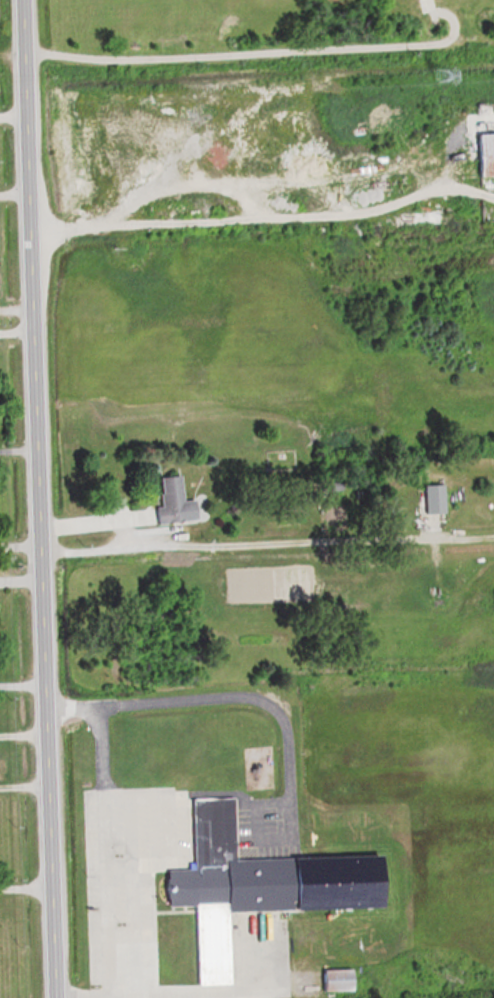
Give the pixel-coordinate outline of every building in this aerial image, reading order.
[(493,177),(493,133),(486,133),(487,177),(493,177)] [(165,523),(204,520),(202,498),(188,499),(187,475),(162,477),(165,523)] [(196,984),(232,985),(229,916),(305,914),(394,910),(388,859),(299,861),(232,864),(231,872),(195,872),(173,872),(173,907),(191,907),(196,984)] [(324,970),(324,992),(359,992),(359,970),(324,970)]
